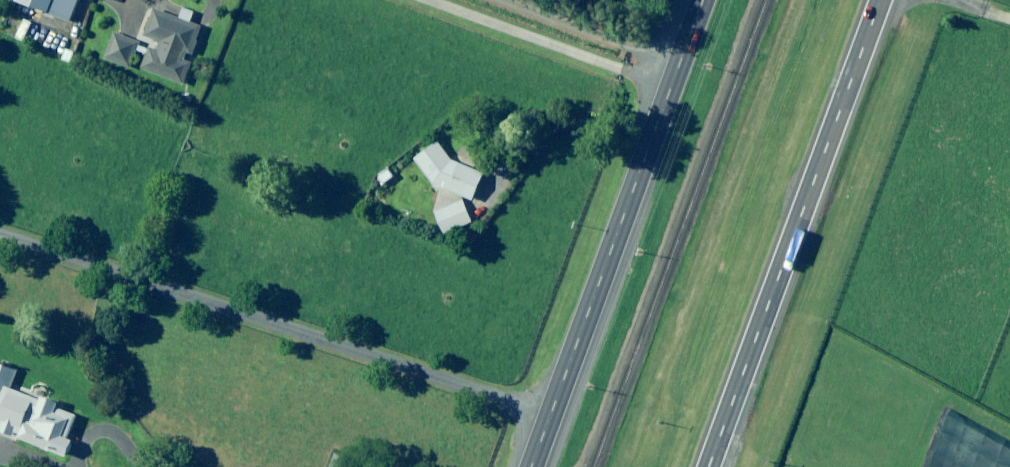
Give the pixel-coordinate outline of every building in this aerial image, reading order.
[(17,1),(71,22),(80,0),(17,0),(17,1)] [(114,36),(105,59),(130,69),(137,51),(147,55),(142,69),(185,85),(192,63),(189,62),(201,29),(154,11),(145,37),(153,40),(150,50),(139,46),(114,36)] [(454,159),(441,141),(419,157),(436,187),(443,190),(435,210),(445,234),(473,222),(462,195),(474,201),(485,175),(454,159)] [(394,176),(388,169),(379,177),(385,184),(394,176)] [(0,379),(0,421),(15,385),(0,379)] [(76,438),(72,437),(78,416),(57,410),(59,403),(43,398),(41,403),(32,400),(21,440),(57,451),(71,455),(76,438)] [(356,460),(335,453),(330,466),(353,466),(356,460)]
